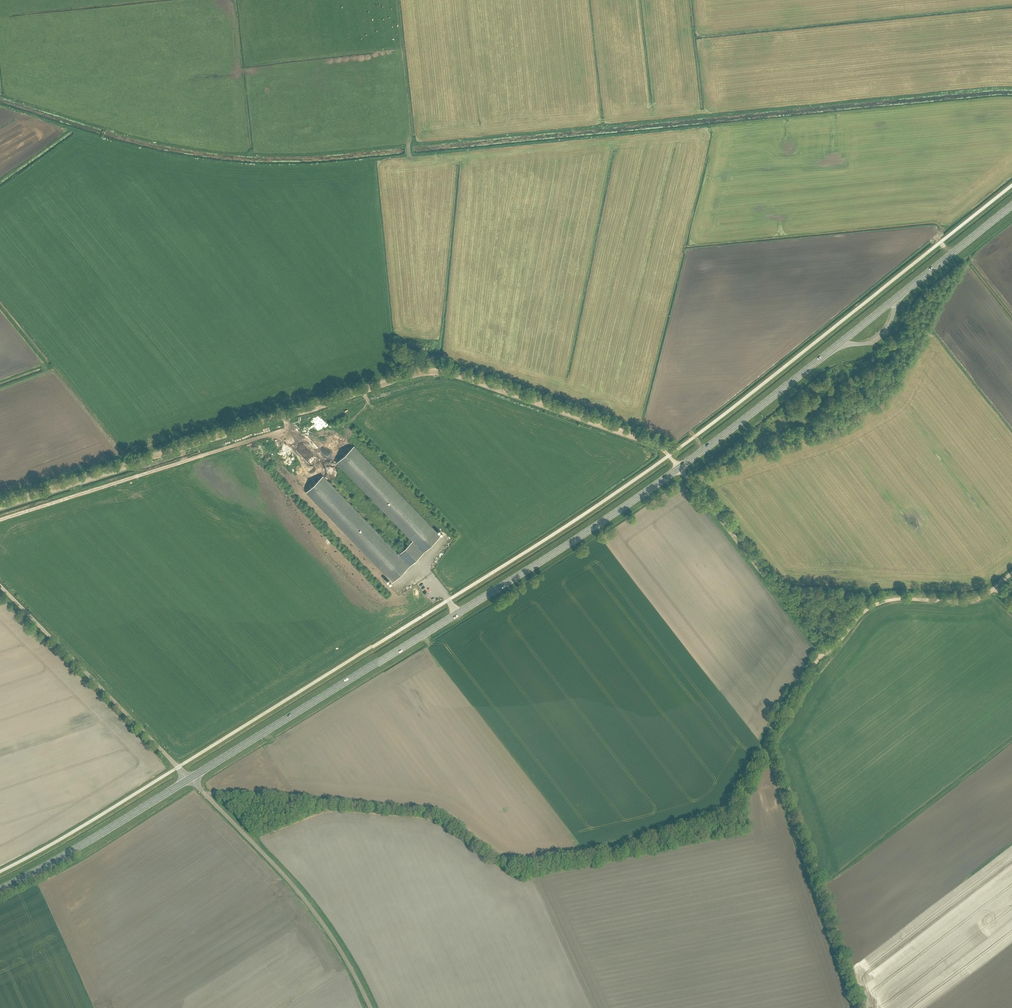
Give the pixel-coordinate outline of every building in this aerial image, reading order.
[(397,553),(323,476),(306,491),(393,582),(440,536),(354,446),(337,462),(411,539),(397,553)] [(368,607),(369,607),(374,603),(375,601),(369,594),(367,596),(363,599),(366,602),(363,605),(360,602),(354,608),(363,618),(370,612),(367,609),(368,607)]
